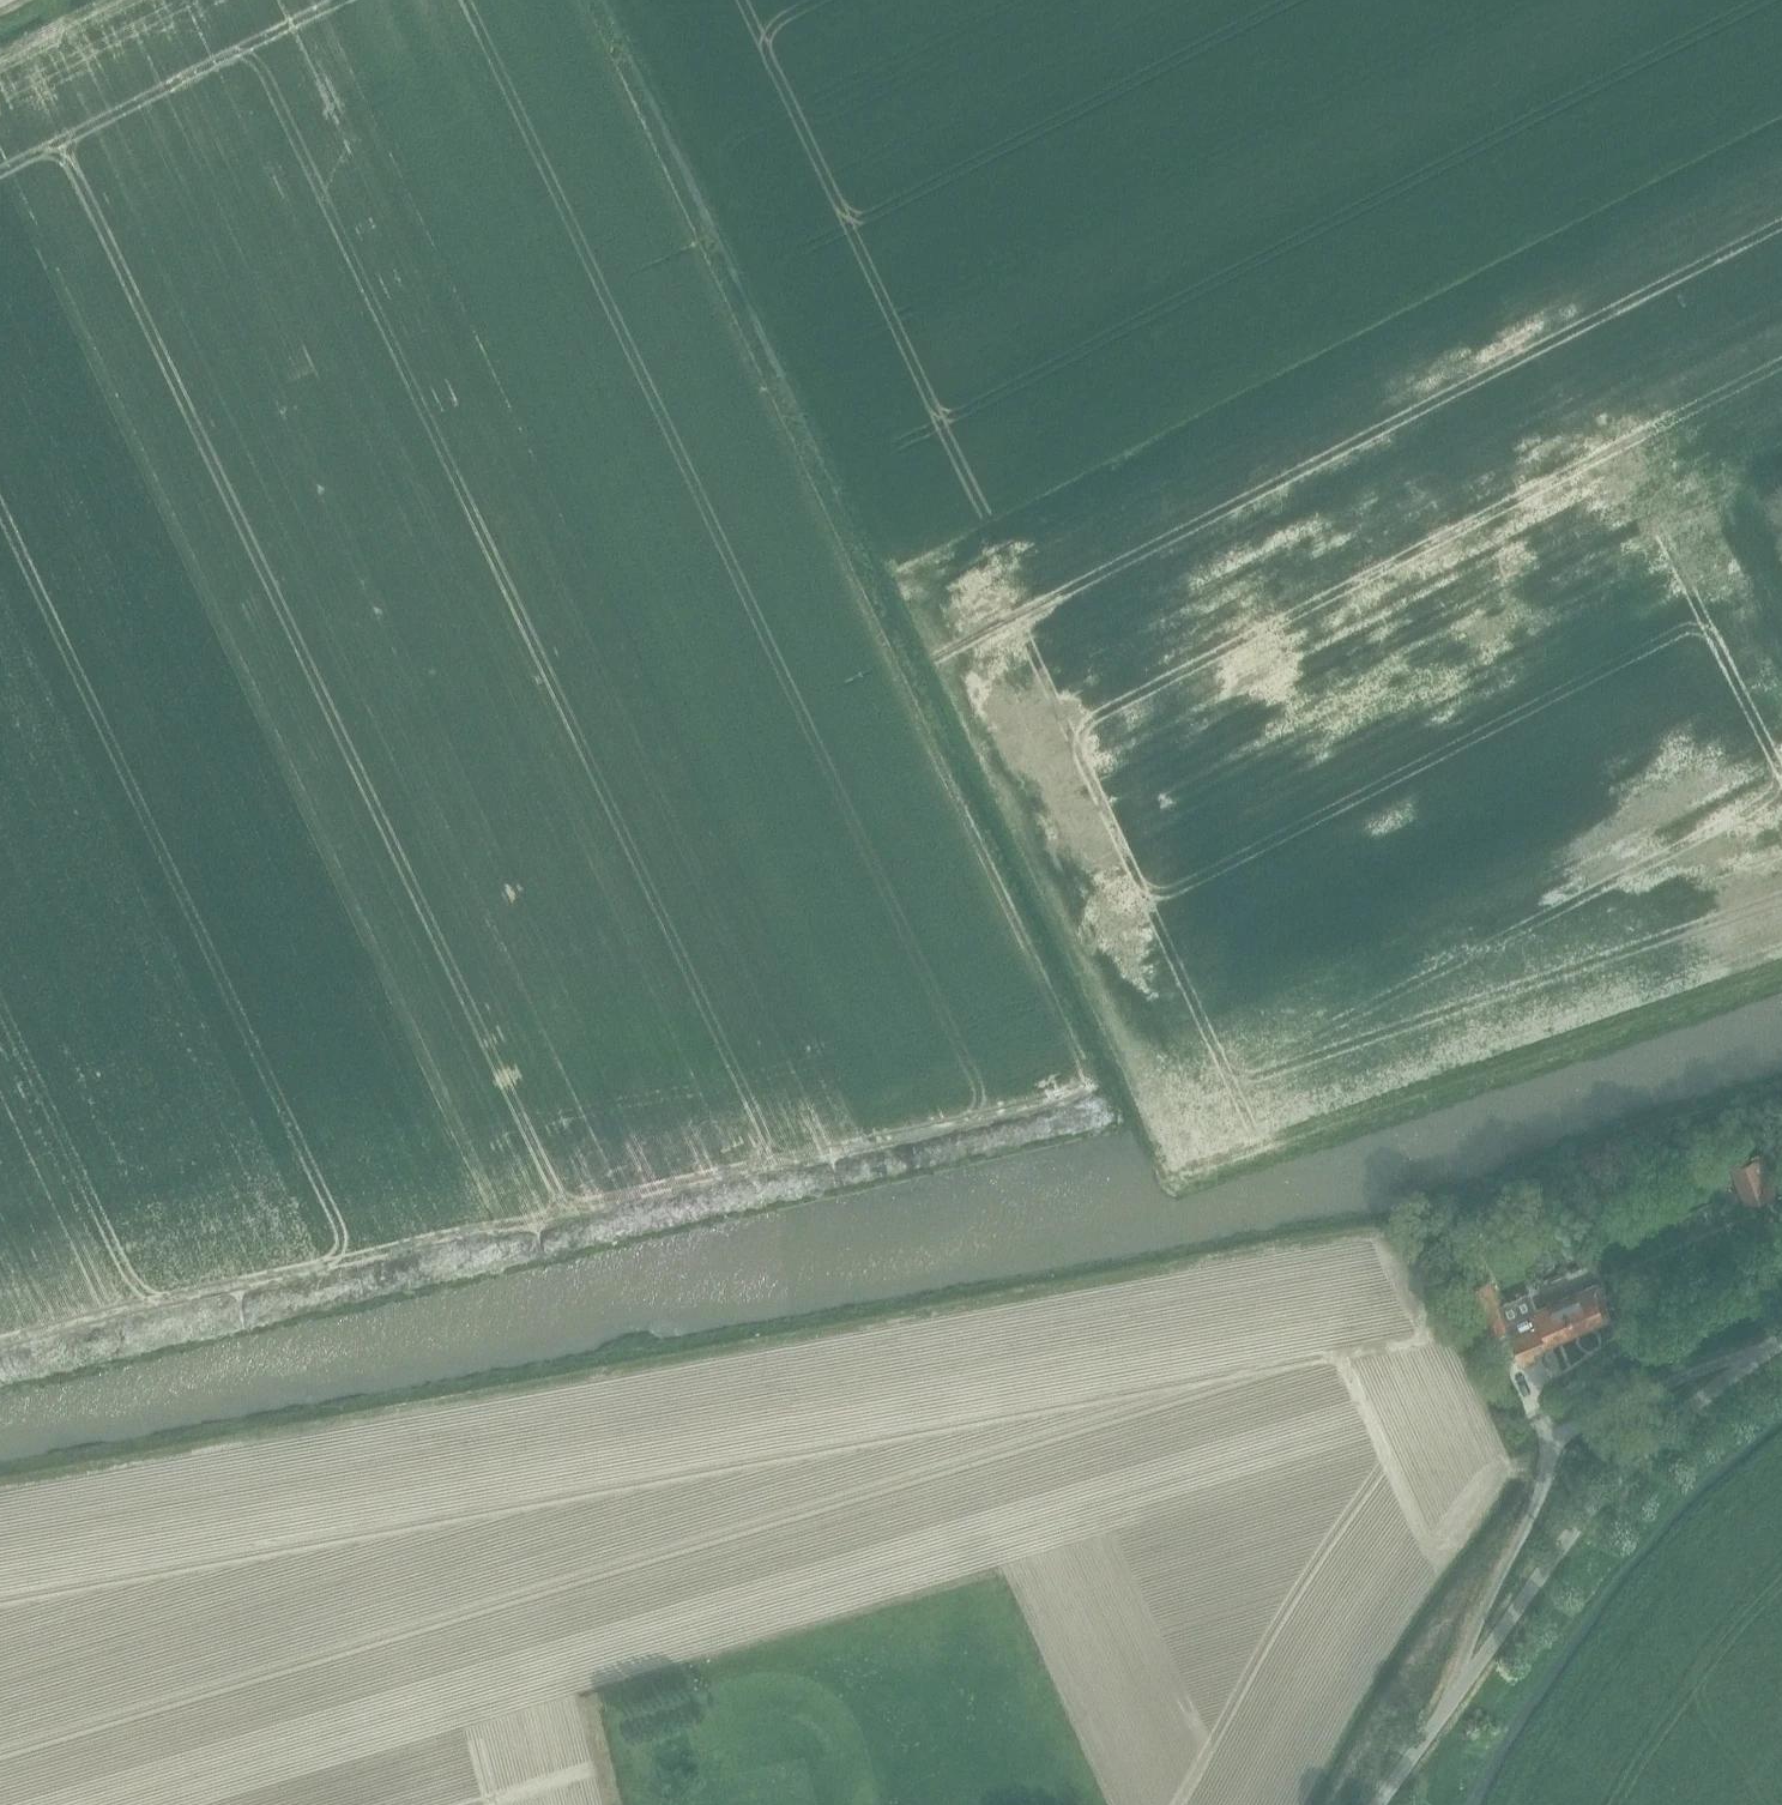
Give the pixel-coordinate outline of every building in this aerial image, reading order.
[(1777,1188),(1763,1152),(1732,1164),(1745,1200),(1777,1188)] [(1489,1330),(1508,1322),(1489,1277),(1470,1285),(1489,1330)] [(1598,1280),(1566,1293),(1531,1308),(1537,1322),(1511,1333),(1523,1362),(1536,1356),(1532,1349),(1613,1314),(1598,1280)]
